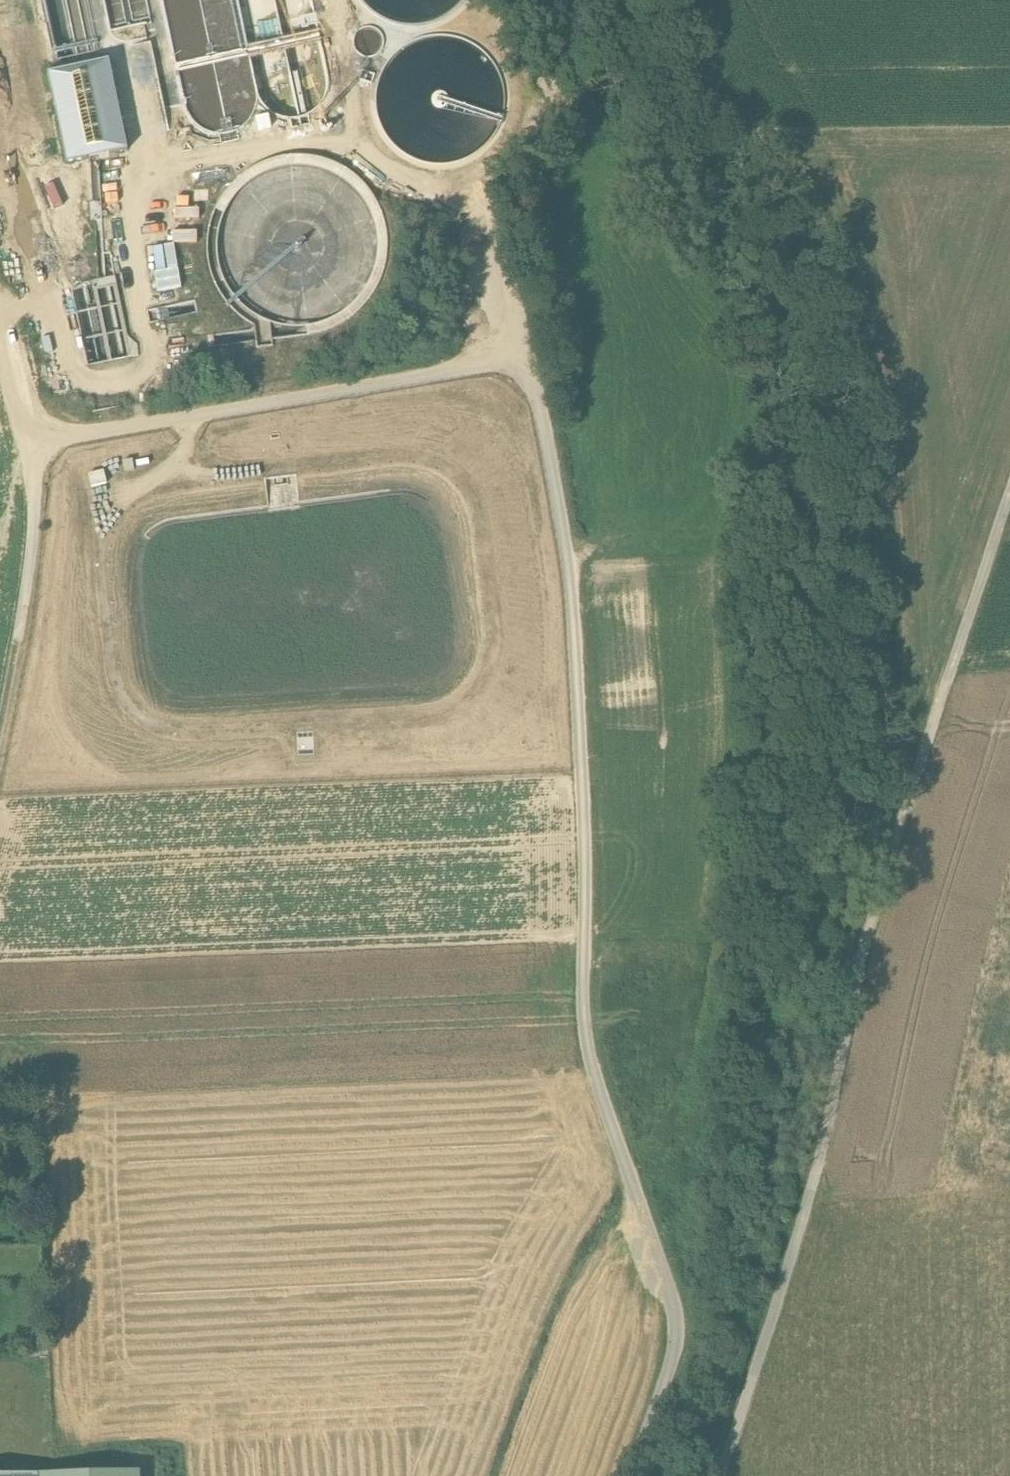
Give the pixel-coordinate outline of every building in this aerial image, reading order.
[(55,58),(94,50),(96,59),(105,57),(104,51),(97,52),(87,0),(43,0),(55,58)] [(331,85),(322,41),(286,49),(251,57),(215,64),(180,72),(188,113),(190,116),(192,119),(194,122),(196,125),(199,127),(202,129),(205,131),(208,132),(212,134),(215,134),(219,135),(222,135),(226,135),(229,134),(233,133),(236,132),(239,131),(243,129),(245,127),(248,124),(250,122),(252,119),(254,116),(256,112),(257,109),(258,106),(258,105),(258,104),(258,103),(259,103),(260,102),(261,102),(262,102),(263,103),(264,104),(265,107),(268,109),(270,112),(273,114),(276,116),(279,118),(282,120),(285,121),(289,121),(292,122),(296,122),(300,122),(303,121),(307,120),(310,119),(313,117),(316,115),(319,113),(321,111),(324,108),(326,105),(328,102),(329,99),(330,95),(331,92),(331,88),(331,85)] [(107,58),(52,69),(61,115),(55,116),(64,160),(85,156),(83,147),(105,142),(107,152),(125,148),(107,58)] [(161,301),(186,298),(183,273),(158,277),(161,301)] [(115,274),(90,280),(108,361),(138,356),(137,343),(128,336),(115,274)] [(195,300),(142,310),(145,323),(198,313),(195,300)]
